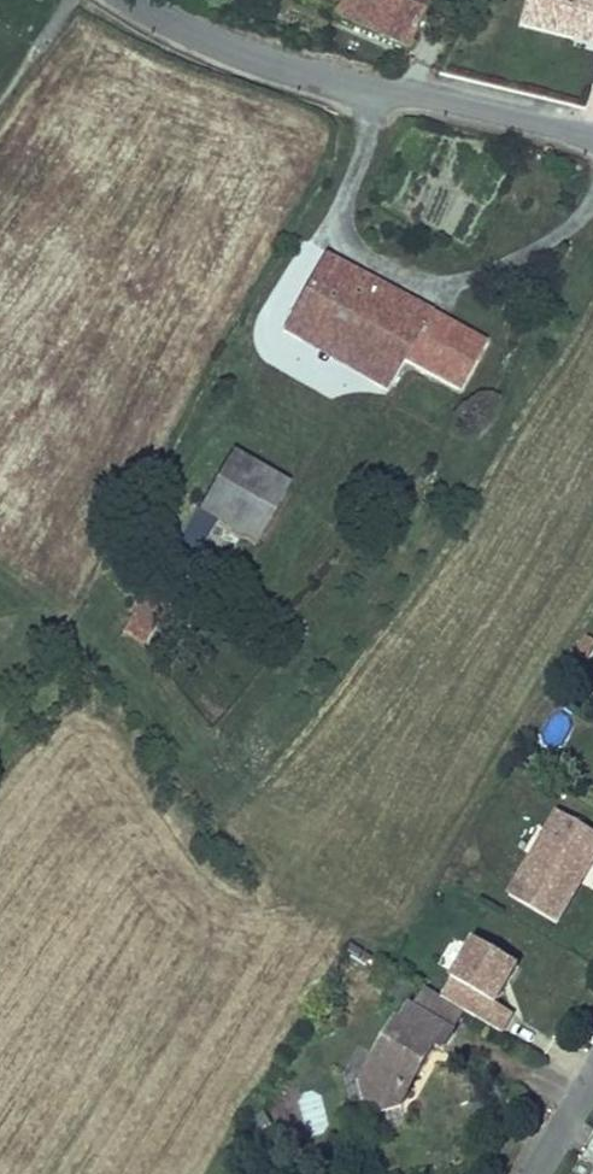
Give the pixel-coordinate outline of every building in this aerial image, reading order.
[(406,53),(431,0),(299,0),(336,17),(334,21),(406,53)] [(517,29),(592,49),(592,0),(524,0),(517,29)] [(307,320),(379,360),(368,379),(385,389),(403,356),(456,386),(483,337),(325,249),(279,330),(297,339),(307,320)] [(307,320),(297,339),(368,379),(379,360),(307,320)] [(238,446),(199,517),(212,524),(255,549),(295,479),(238,446)] [(592,870),(592,835),(557,814),(508,897),(559,927),(592,870)] [(454,982),(442,1001),(467,1017),(504,1039),(516,1019),(500,1010),(522,973),(476,945),(454,982)] [(426,991),(415,1010),(456,1035),(467,1017),(442,1001),(426,991)] [(437,1056),(444,1060),(458,1037),(456,1035),(415,1010),(410,1008),(399,1026),(396,1024),(358,1085),(365,1105),(383,1117),(403,1112),(437,1056)] [(320,1090),(296,1096),(305,1135),(329,1129),(320,1090)]
